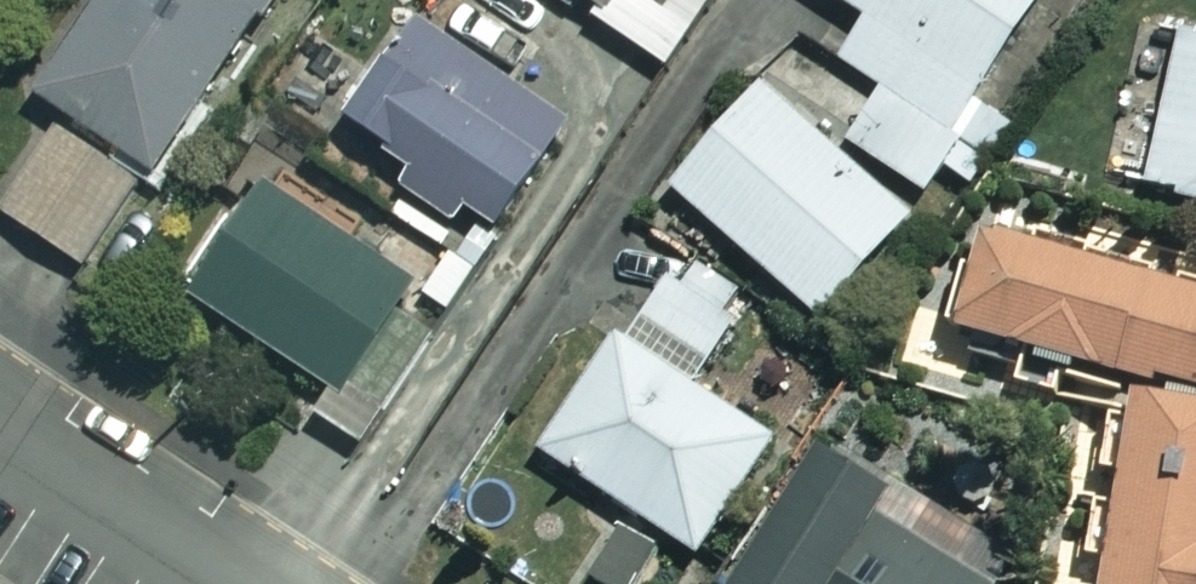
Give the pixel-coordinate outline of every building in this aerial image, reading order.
[(48,109),(173,189),(294,0),(118,0),(48,109)] [(729,0),(573,0),(681,72),(729,0)] [(931,200),(945,177),(983,202),(1027,133),(988,109),(1057,0),(828,0),(877,31),(851,72),(892,98),(857,153),(931,200)] [(431,31),(352,134),(407,176),(383,209),(453,263),(478,231),(497,245),(576,142),(431,31)] [(1194,37),(1155,204),(1195,214),(1195,37),(1194,37)] [(923,231),(772,100),(683,204),(834,334),(923,231)] [(162,207),(67,141),(9,223),(104,289),(162,207)] [(283,193),(204,312),(342,403),(323,431),(363,458),(430,357),(398,336),(429,289),(283,193)] [(995,255),(986,287),(973,283),(955,347),(1195,416),(1195,313),(995,255)] [(746,337),(669,286),(551,465),(708,569),(785,452),(705,399),(746,337)] [(1126,417),(1096,583),(1195,583),(1195,430),(1126,417)] [(902,537),(914,519),(834,471),(765,583),(979,583),(902,537)]
